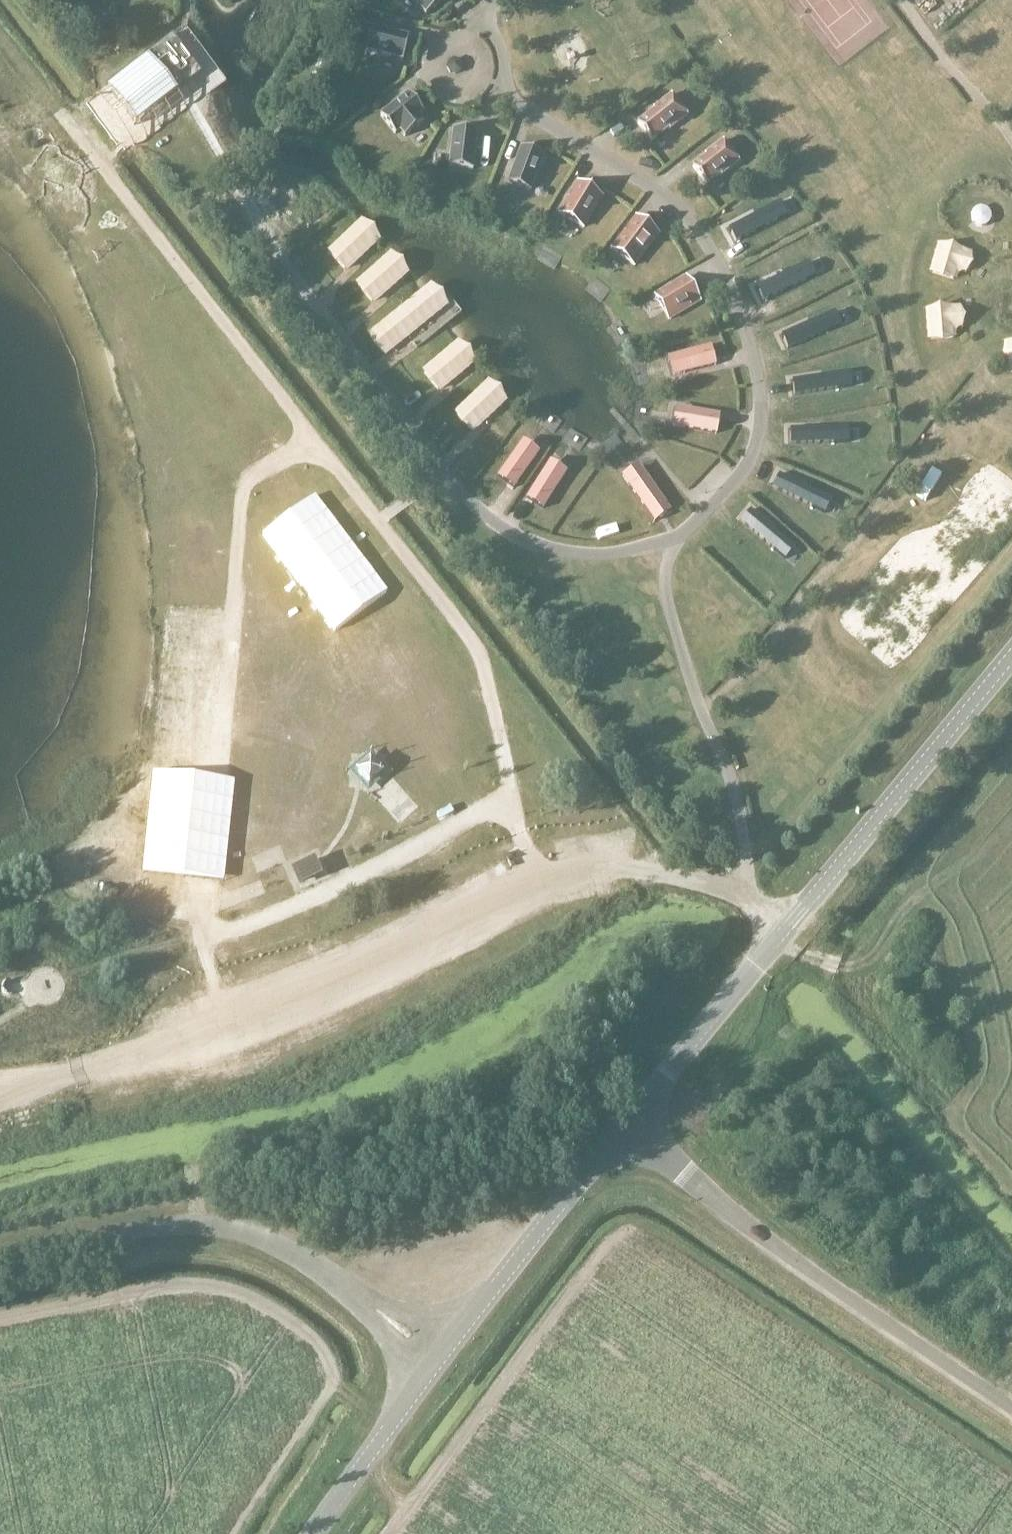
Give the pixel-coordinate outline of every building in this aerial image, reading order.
[(425,15),(444,0),(413,0),(425,15)] [(408,37),(371,28),(365,51),(403,60),(408,37)] [(165,112),(203,82),(179,52),(167,61),(163,56),(138,76),(142,81),(165,112)] [(423,112),(408,93),(380,116),(395,134),(399,131),(404,137),(423,122),(418,116),(423,112)] [(669,129),(687,115),(671,95),(653,109),(654,110),(637,124),(651,141),(668,128),(669,129)] [(477,132),(453,129),(448,167),(472,170),(477,132)] [(739,161),(723,141),(705,155),(706,156),(692,167),(706,185),(719,174),(720,175),(739,161)] [(543,156),(521,147),(507,183),(530,192),(543,156)] [(601,197),(577,183),(559,213),(583,228),(601,197)] [(777,197),(725,227),(734,243),(786,212),(777,197)] [(662,238),(635,217),(612,249),(638,269),(662,238)] [(362,220),(326,250),(345,272),(380,242),(362,220)] [(967,249),(939,241),(929,273),(957,281),(967,249)] [(390,253),(354,284),(373,306),(409,276),(390,253)] [(810,254),(755,278),(762,294),(817,271),(810,254)] [(703,306),(687,278),(655,297),(671,324),(703,306)] [(430,283),(368,335),(387,357),(448,306),(430,283)] [(954,304),(925,307),(929,341),(958,337),(954,304)] [(834,310),(779,333),(786,350),(841,326),(834,310)] [(1005,340),(1002,374),(1011,375),(1011,341),(1005,340)] [(458,342),(420,370),(438,393),(475,365),(458,342)] [(719,370),(713,349),(669,360),(675,382),(719,370)] [(848,370),(789,380),(792,398),(851,388),(848,370)] [(488,379),(454,411),(474,432),(508,400),(488,379)] [(719,437),(722,416),(678,408),(674,429),(719,437)] [(848,426),(788,428),(789,446),(849,443),(848,426)] [(517,493),(543,454),(524,441),(498,480),(517,493)] [(545,513),(569,475),(550,464),(527,501),(545,513)] [(672,515),(640,468),(624,479),(657,526),(672,515)] [(833,496),(779,470),(771,486),(825,512),(833,496)] [(795,547),(752,506),(739,519),(783,560),(795,547)] [(368,782),(381,771),(370,759),(357,770),(368,782)] [(311,863),(296,869),(301,881),(316,875),(311,863)]
